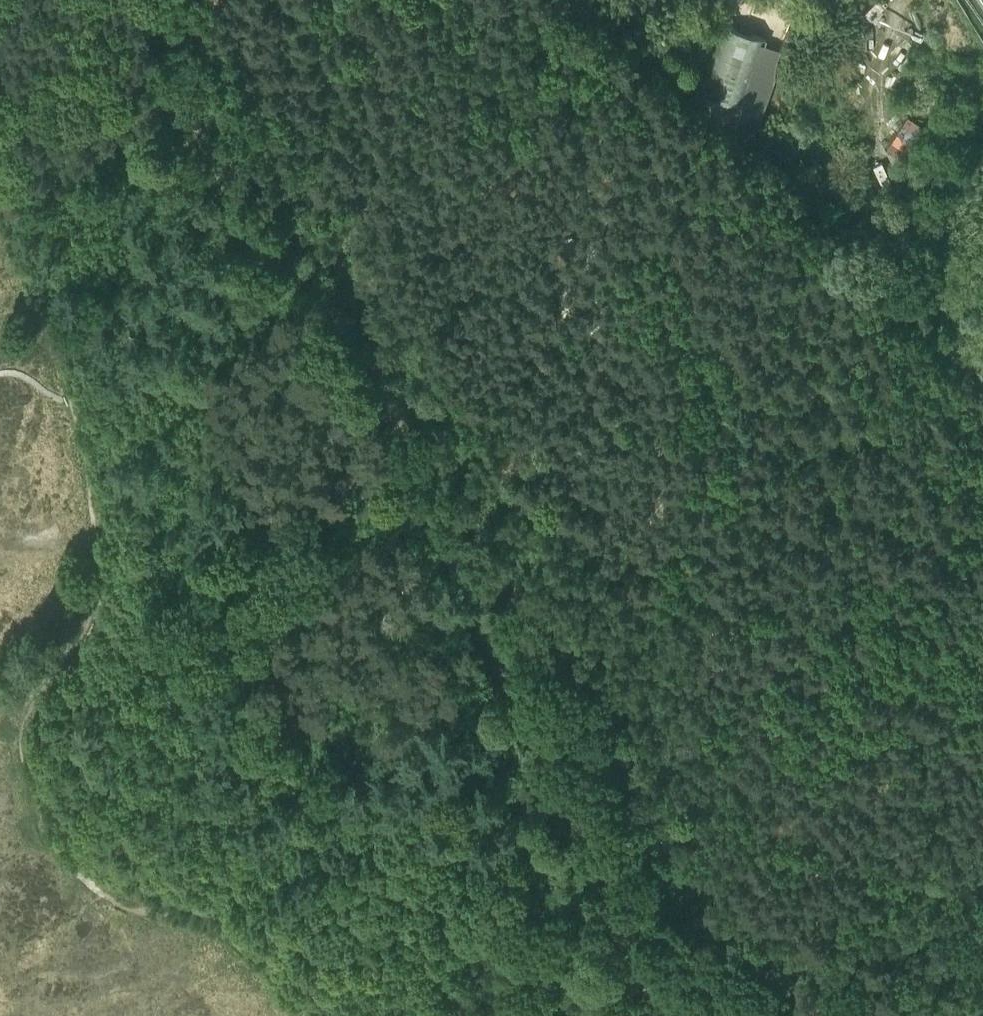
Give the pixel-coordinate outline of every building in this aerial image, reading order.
[(701,92),(741,107),(765,38),(726,23),(701,92)]
